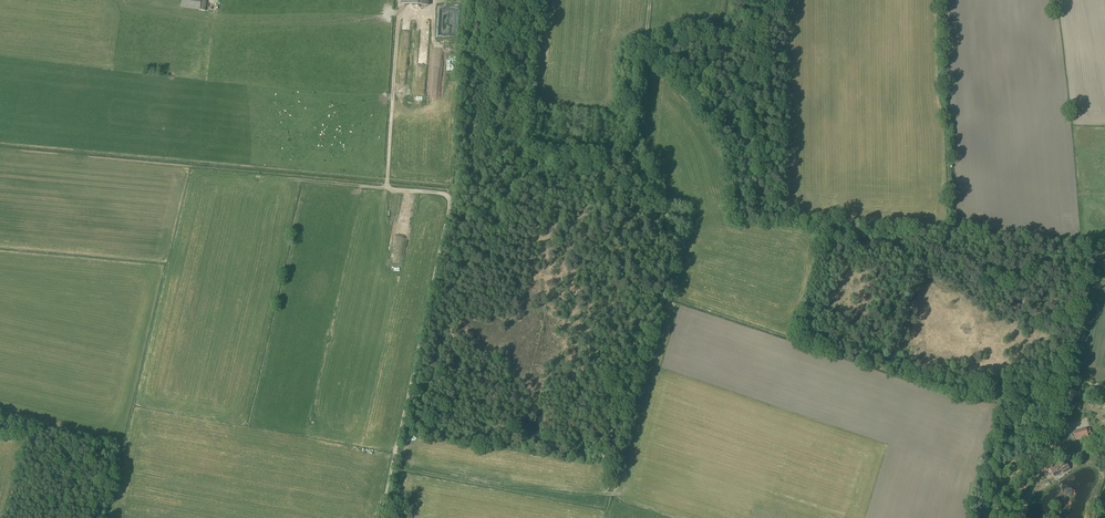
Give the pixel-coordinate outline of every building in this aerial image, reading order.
[(181,7),(200,10),(201,0),(181,0),(181,7)] [(205,21),(203,38),(210,39),(213,22),(205,21)] [(1075,441),(1088,437),(1086,428),(1073,432),(1075,441)] [(1063,463),(1061,460),(1049,467),(1054,476),(1062,472),(1063,474),(1070,470),(1066,462),(1063,463)] [(1042,472),(1047,470),(1043,464),(1039,466),(1042,472)]
